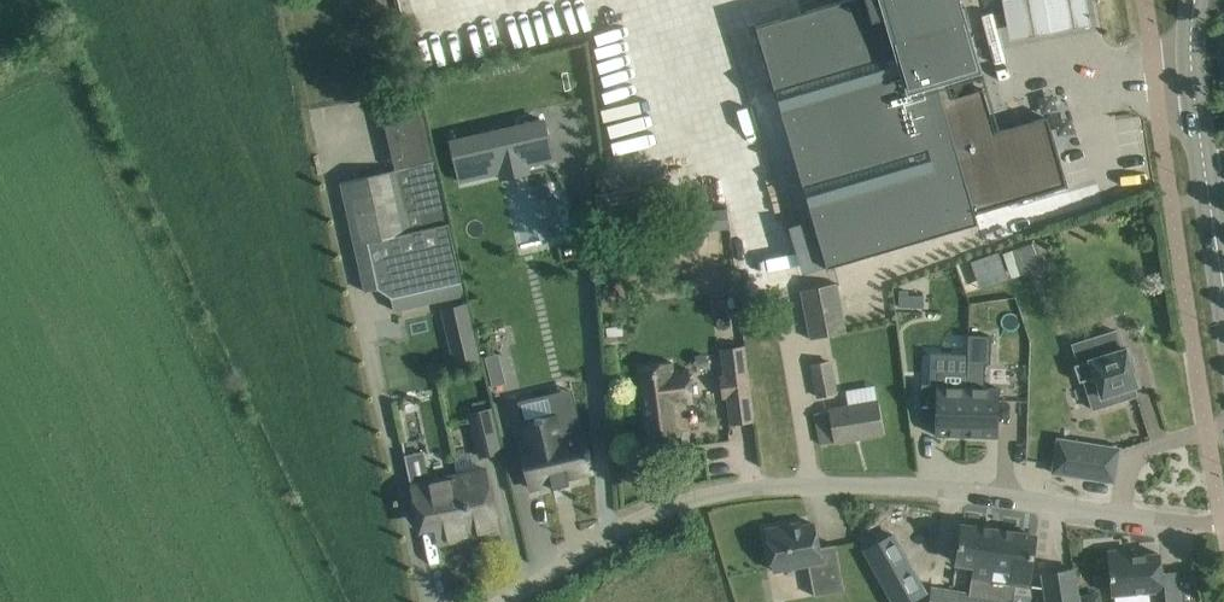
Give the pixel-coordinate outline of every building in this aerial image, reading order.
[(764,31),(834,271),(1024,215),(1022,205),(1114,178),(1093,109),(1001,136),(961,0),(870,0),(764,31)] [(1013,35),(1093,19),(1089,0),(1006,0),(1013,35)] [(544,120),(451,141),(460,181),(500,172),(501,171),(499,164),(525,158),(527,166),(528,165),(553,160),(544,120)] [(392,297),(393,310),(466,294),(457,256),(448,223),(436,161),(341,181),(364,290),(378,288),(392,297)] [(1012,248),(1021,273),(1043,265),(1035,241),(1012,248)] [(1005,264),(1000,250),(972,260),(977,274),(1005,264)] [(846,331),(838,283),(800,290),(809,338),(846,331)] [(923,293),(898,292),(898,305),(923,306),(923,293)] [(455,366),(482,360),(469,301),(442,307),(455,366)] [(1083,380),(1092,409),(1136,395),(1134,386),(1138,385),(1127,348),(1122,350),(1116,330),(1072,343),(1078,363),(1074,364),(1079,381),(1083,380)] [(968,373),(966,435),(998,436),(1000,388),(985,387),(986,363),(991,363),(992,335),(969,335),(968,353),(968,373)] [(617,336),(605,338),(606,349),(618,348),(617,336)] [(745,348),(720,351),(722,367),(723,376),(748,373),(747,364),(745,348)] [(682,435),(678,405),(691,404),(689,368),(673,370),(672,361),(636,366),(646,440),(682,435)] [(838,392),(832,361),(811,365),(816,396),(838,392)] [(501,370),(488,373),(491,386),(505,383),(501,370)] [(922,383),(921,420),(936,420),(935,434),(966,435),(968,373),(938,372),(938,384),(929,383),(922,383)] [(751,395),(726,398),(729,424),(755,421),(751,395)] [(815,413),(816,420),(821,444),(883,433),(877,402),(815,413)] [(474,413),(483,454),(502,450),(493,409),(474,413)] [(528,445),(521,446),(531,488),(552,483),(553,488),(570,484),(568,477),(592,471),(589,456),(591,455),(589,448),(587,449),(583,434),(561,439),(555,415),(542,418),(542,416),(535,417),(536,420),(523,423),(528,445)] [(698,473),(754,471),(753,436),(697,438),(698,473)] [(1055,455),(1053,472),(1095,479),(1100,445),(1058,439),(1055,455)] [(474,535),(466,500),(463,500),(457,475),(430,480),(424,451),(405,455),(419,521),(433,519),(438,543),(474,535)] [(487,468),(457,475),(463,500),(466,500),(474,535),(500,530),(487,468)] [(788,528),(787,525),(766,529),(774,572),(809,565),(815,595),(844,589),(835,544),(819,547),(814,523),(788,528)] [(962,525),(957,562),(976,564),(974,575),(991,578),(993,567),(992,567),(997,530),(962,525)] [(982,601),(1009,601),(1015,598),(1016,584),(1029,586),(1033,560),(1036,536),(997,530),(992,567),(993,567),(991,578),(989,596),(983,595),(982,601)] [(864,547),(894,601),(903,601),(924,591),(892,533),(864,547)] [(1108,551),(1111,575),(1112,594),(1113,601),(1180,601),(1178,571),(1162,573),(1160,553),(1133,556),(1132,549),(1108,551)] [(1046,595),(1047,601),(1079,601),(1073,569),(1057,571),(1060,593),(1046,595)] [(931,601),(982,601),(983,595),(933,587),(931,601)] [(585,594),(572,601),(590,601),(585,594)]
